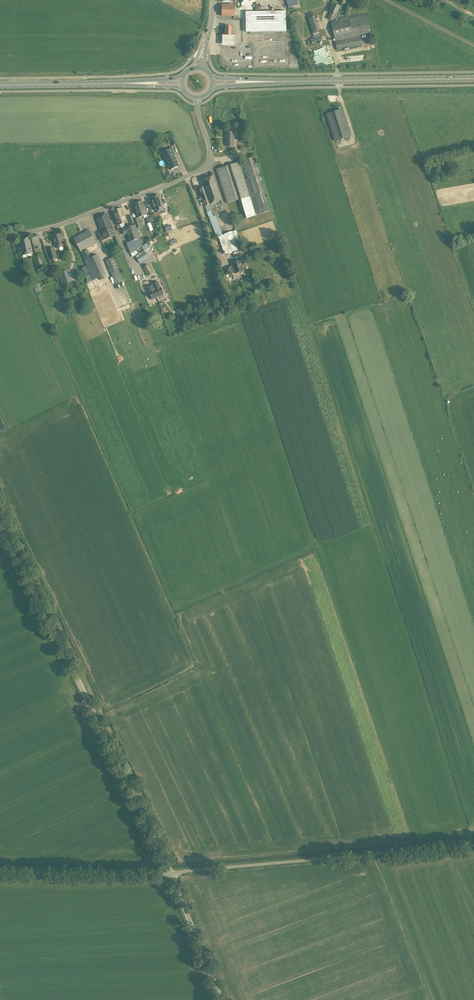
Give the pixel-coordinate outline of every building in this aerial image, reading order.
[(329,11),(331,12),(328,18),(332,21),(335,14),(336,14),(340,7),(333,3),(329,11)] [(234,4),(229,4),(222,4),(221,16),(234,17),(234,4)] [(263,32),(286,31),(286,30),(286,11),(245,12),(246,32),(263,32)] [(313,32),(320,30),(314,11),(307,13),(313,32)] [(335,41),(370,34),(366,15),(348,18),(348,17),(340,19),(340,21),(331,23),(333,35),(334,35),(335,41)] [(225,35),(222,35),(222,45),(235,45),(235,35),(231,35),(225,35)] [(320,36),(311,39),(312,44),(322,41),(320,36)] [(337,50),(362,45),(360,36),(335,41),(337,50)] [(326,114),(335,141),(350,136),(342,109),(326,114)] [(226,146),(234,146),(234,132),(226,132),(226,146)] [(170,170),(179,166),(175,159),(176,159),(171,149),(162,153),(166,163),(167,163),(170,170)] [(227,203),(238,200),(240,204),(239,204),(244,219),(256,215),(255,213),(258,213),(258,214),(271,210),(254,156),(241,161),(247,178),(244,179),(239,162),(216,169),(227,203)] [(210,204),(221,200),(213,176),(201,180),(204,187),(199,188),(205,206),(210,204)] [(154,196),(158,205),(157,206),(158,211),(164,209),(162,203),(159,195),(154,196)] [(158,205),(154,196),(150,198),(153,206),(155,212),(153,212),(155,218),(160,216),(158,211),(157,206),(158,205)] [(140,209),(144,208),(142,201),(133,204),(136,213),(141,211),(140,209)] [(115,219),(119,217),(120,218),(120,217),(121,218),(124,216),(122,208),(112,211),(115,219)] [(144,208),(140,209),(141,211),(136,213),(138,218),(147,215),(144,208)] [(107,214),(96,218),(101,232),(112,228),(107,214)] [(147,217),(146,217),(148,223),(147,224),(149,232),(154,230),(151,222),(152,222),(149,215),(147,216),(147,217)] [(124,223),(125,226),(127,225),(127,224),(124,216),(121,218),(120,217),(120,218),(119,217),(115,219),(117,225),(124,223)] [(127,234),(130,242),(126,243),(130,254),(142,246),(137,229),(136,229),(135,225),(126,228),(122,229),(124,235),(127,234)] [(112,228),(101,232),(98,233),(101,241),(115,235),(112,228)] [(81,252),(96,243),(88,230),(73,238),(81,252)] [(218,237),(225,255),(238,250),(236,244),(241,242),(236,230),(231,232),(231,231),(225,234),(218,237)] [(51,236),(55,247),(64,244),(61,233),(51,236)] [(22,255),(32,253),(29,238),(19,240),(22,255)] [(176,239),(169,242),(172,247),(178,244),(176,239)] [(47,249),(51,260),(57,258),(54,247),(47,249)] [(140,264),(149,258),(144,250),(135,256),(140,264)] [(92,280),(106,275),(97,255),(84,260),(92,280)] [(105,260),(115,284),(123,281),(113,257),(105,260)] [(231,263),(233,266),(230,267),(230,266),(224,269),(226,275),(235,271),(235,273),(243,270),(239,260),(231,263)] [(148,276),(153,272),(148,264),(143,267),(148,276)] [(71,282),(67,270),(58,273),(62,285),(71,282)] [(152,299),(163,295),(158,282),(152,284),(152,285),(146,288),(148,292),(146,293),(147,296),(148,296),(150,295),(152,299)]
